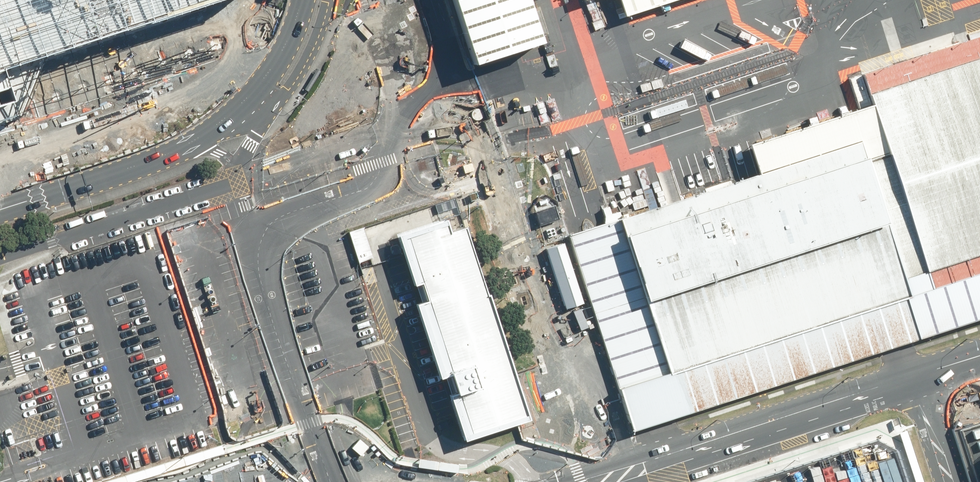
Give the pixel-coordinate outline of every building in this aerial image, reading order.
[(22,118),(25,107),(42,55),(216,1),(219,0),(0,0),(0,125),(22,118)] [(22,118),(272,55),(268,39),(261,21),(254,0),(219,0),(216,1),(42,55),(25,107),(22,118)] [(529,0),(453,0),(474,65),(543,43),(529,0)] [(625,16),(675,0),(620,0),(625,16)] [(567,235),(631,433),(656,425),(979,321),(979,35),(848,76),(859,109),(749,144),(759,174),(731,183),(600,225),(577,232),(567,235)] [(215,184),(0,255),(0,481),(314,481),(215,184)] [(554,206),(536,212),(541,226),(559,220),(554,206)] [(505,342),(489,291),(485,293),(464,228),(447,233),(443,220),(395,235),(401,257),(446,391),(462,441),(518,423),(530,419),(521,391),(515,372),(505,342)] [(554,228),(546,231),(549,238),(556,235),(554,228)] [(564,241),(546,246),(556,277),(573,271),(564,241)] [(573,271),(556,277),(561,292),(578,287),(573,271)] [(578,287),(561,292),(566,308),(583,302),(578,287)] [(582,309),(575,311),(582,329),(589,326),(582,309)] [(898,432),(915,481),(923,481),(906,429),(898,432)] [(564,451),(559,453),(562,467),(568,466),(564,451)]
